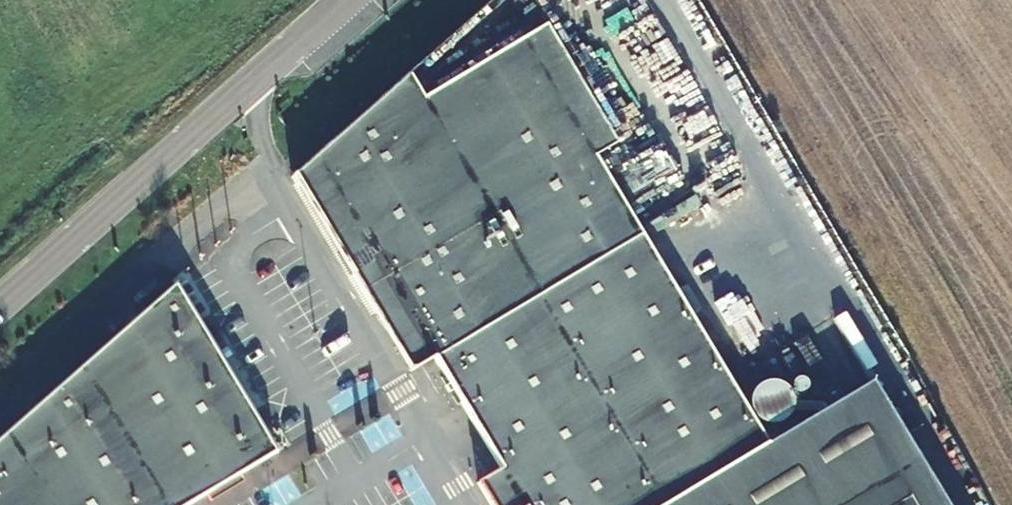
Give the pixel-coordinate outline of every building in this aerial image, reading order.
[(551,36),(529,49),(641,236),(663,223),(551,36)] [(413,86),(298,187),(381,325),(405,311),(434,360),(641,236),(529,49),(428,110),(413,86)] [(641,236),(434,360),(501,471),(477,485),(489,504),(669,504),(767,445),(641,236)] [(82,368),(164,504),(191,504),(276,454),(175,285),(82,368)] [(405,311),(381,325),(410,374),(434,360),(405,311)] [(49,504),(164,504),(82,368),(16,425),(7,434),(49,504)] [(782,421),(794,389),(758,376),(747,408),(782,421)] [(669,504),(944,504),(871,383),(767,445),(669,504)] [(0,440),(0,504),(49,504),(7,434),(0,440)]
